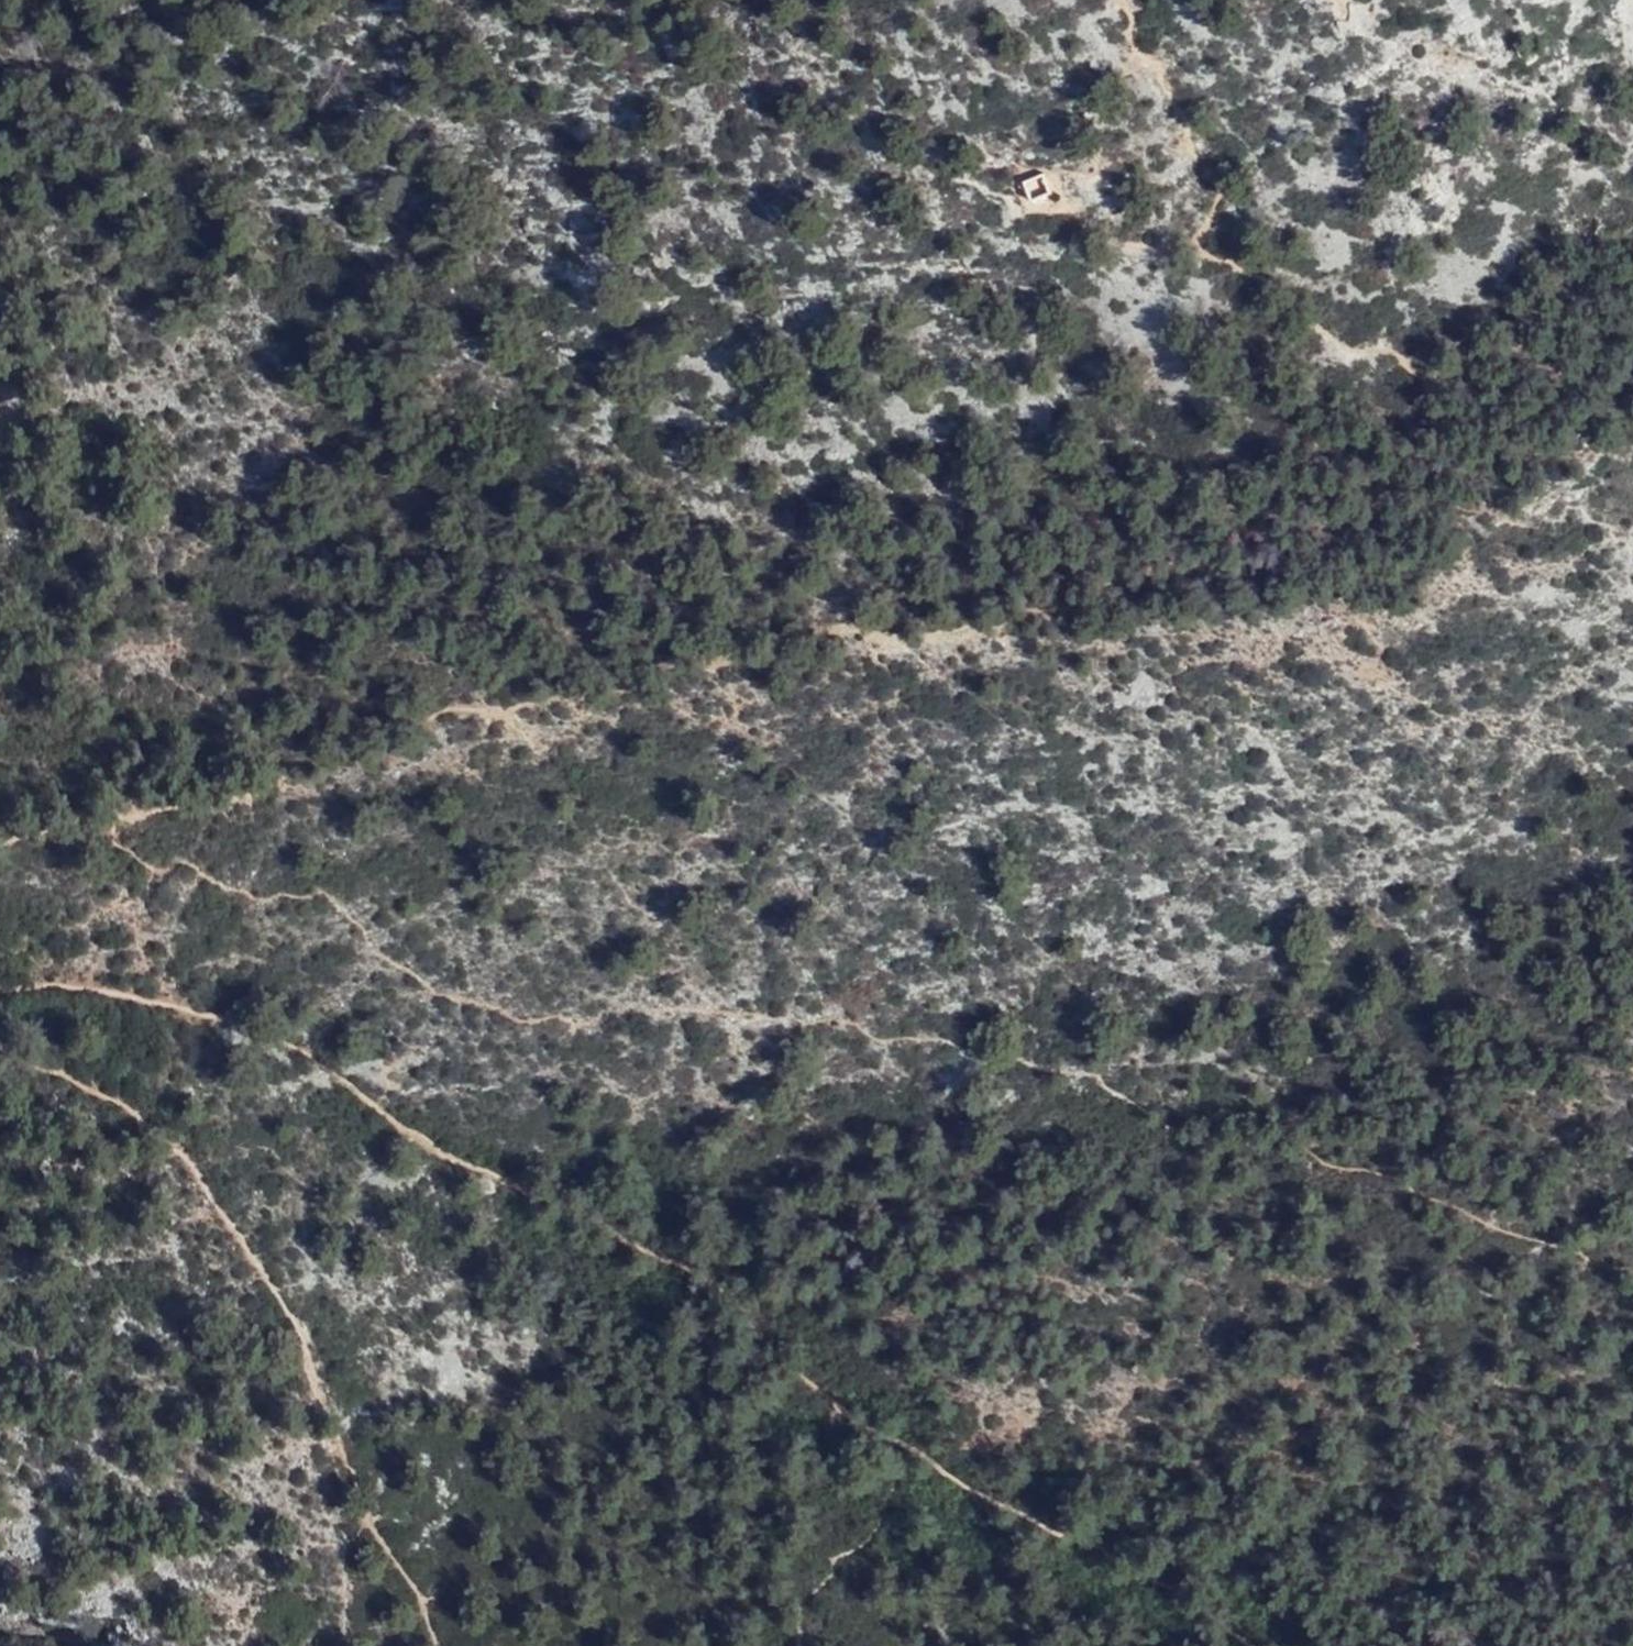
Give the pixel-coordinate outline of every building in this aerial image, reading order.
[(1048,176),(1027,186),(1039,211),(1060,201),(1048,176)]
